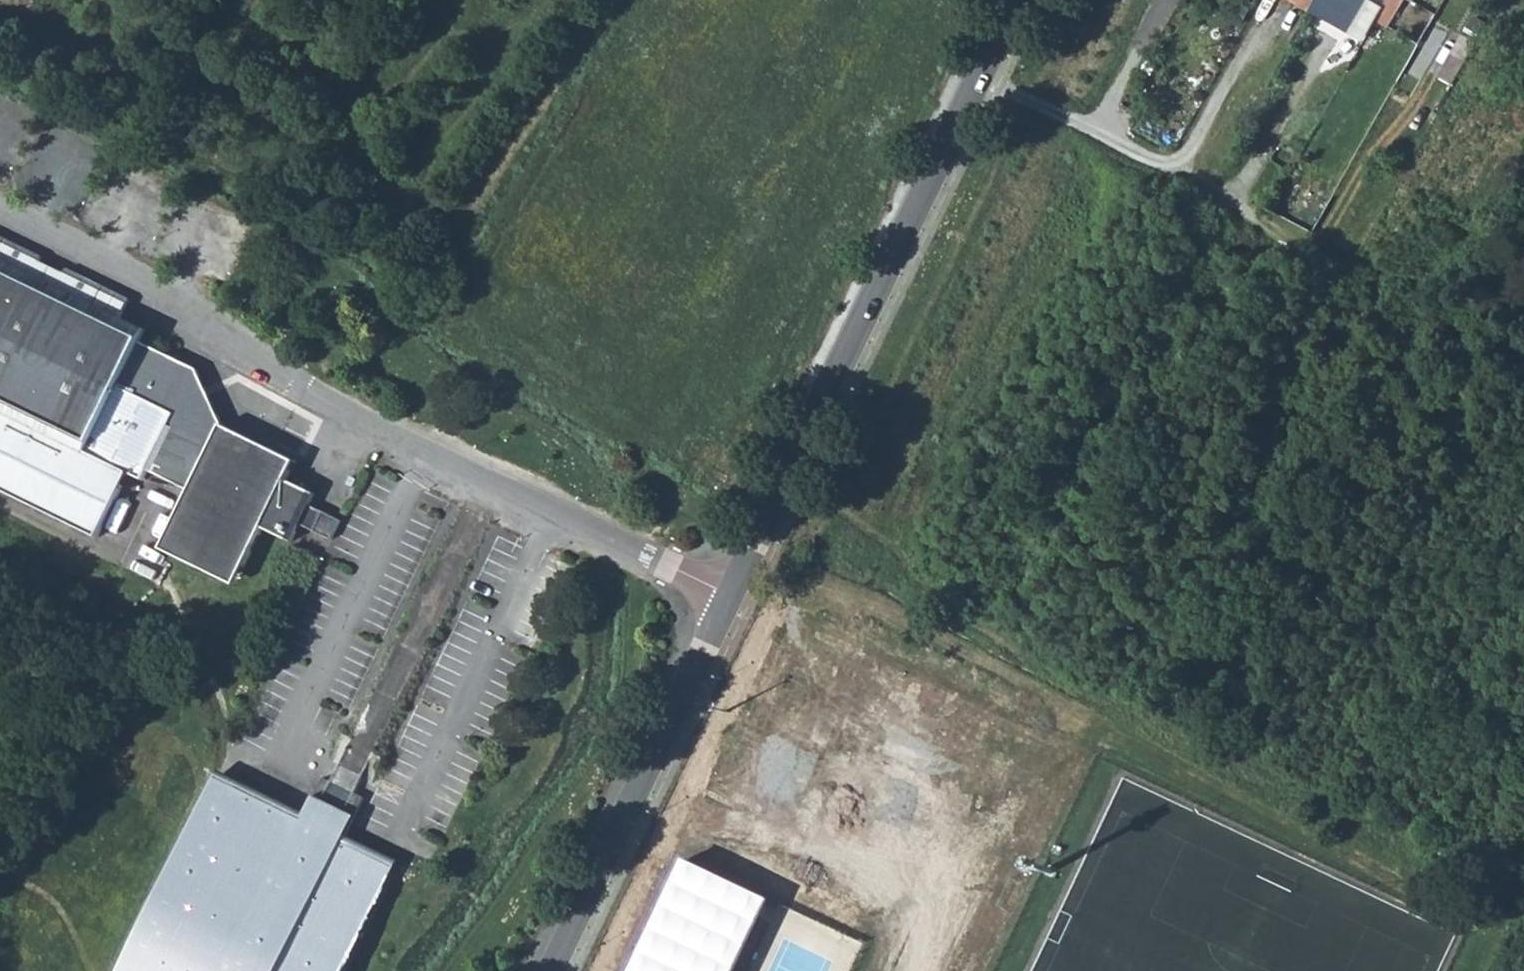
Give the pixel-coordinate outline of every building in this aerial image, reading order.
[(1442,76),(1455,83),(1459,76),(1468,59),(1456,53),(1442,76)] [(192,486),(224,421),(198,363),(141,336),(146,324),(121,313),(130,295),(68,265),(65,269),(40,258),(43,253),(0,232),(0,483),(99,531),(124,481),(109,473),(115,461),(131,468),(146,475),(150,465),(192,486)] [(234,578),(264,522),(292,536),(302,517),(317,524),(326,505),(311,498),(316,487),(287,472),(296,456),(224,421),(192,486),(163,542),(234,578)] [(109,473),(124,481),(131,468),(115,461),(109,473)] [(127,970),(346,970),(392,870),(339,845),(351,820),(360,799),(351,794),(362,773),(350,767),(340,762),(329,784),(320,779),(297,824),(211,784),(127,970)] [(686,859),(633,970),(736,970),(770,899),(686,859)]
